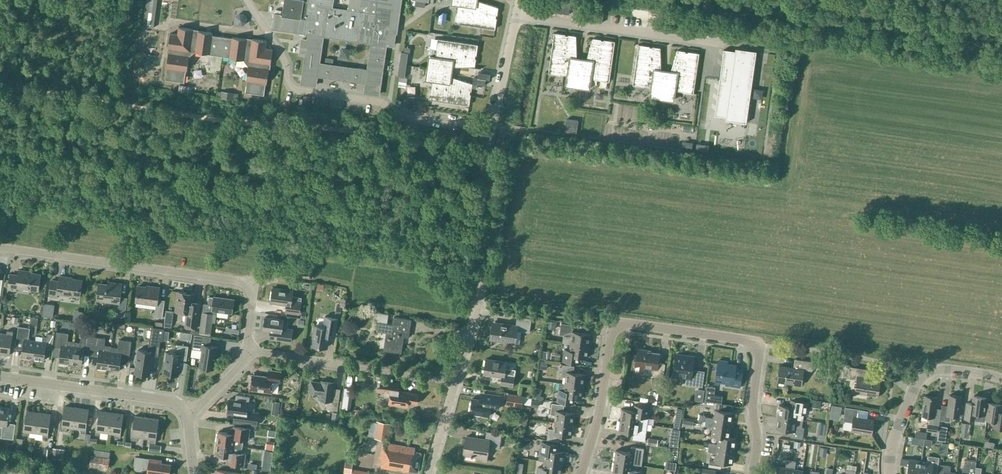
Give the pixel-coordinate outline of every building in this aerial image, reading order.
[(303,0),(285,0),(282,15),(275,14),(273,28),(300,32),(300,33),(305,34),(305,33),(309,33),(308,40),(301,39),(299,53),(306,54),(301,83),(315,85),(317,75),(366,82),(365,92),(379,94),(386,44),(393,45),(395,32),(396,32),(401,0),(378,0),(378,1),(372,0),(349,0),(348,10),(331,8),(332,0),(309,0),(308,2),(303,1),(303,0)] [(451,4),(458,5),(457,12),(456,12),(455,23),(495,29),(497,18),(496,18),(496,15),(497,15),(498,7),(478,0),(451,0),(451,4)] [(550,0),(546,0),(544,11),(562,15),(564,3),(550,0)] [(584,10),(574,8),(572,18),(582,20),(584,10)] [(447,12),(439,11),(437,23),(446,24),(447,12)] [(604,13),(594,11),(592,21),(602,23),(604,13)] [(236,12),(234,23),(243,24),(244,13),(236,12)] [(668,22),(658,20),(656,30),(666,32),(668,22)] [(688,24),(678,23),(676,33),(686,34),(688,24)] [(198,30),(178,27),(177,34),(170,33),(167,53),(168,53),(166,68),(167,68),(165,79),(184,82),(186,71),(187,71),(189,56),(195,52),(208,54),(229,57),(243,59),(248,66),(246,81),(247,81),(245,92),(264,95),(266,83),(267,83),(269,69),(270,69),(270,64),(271,64),(273,49),(266,48),(267,41),(246,38),(246,39),(232,37),(232,38),(212,35),(213,33),(198,31),(198,30)] [(565,34),(554,32),(548,73),(560,74),(566,75),(565,86),(590,89),(592,79),(598,79),(598,80),(609,81),(615,41),(604,39),(603,40),(601,40),(601,39),(593,38),(586,58),(576,57),(576,35),(568,34),(568,35),(565,35),(565,34)] [(738,34),(736,42),(746,43),(747,35),(738,34)] [(478,44),(437,38),(436,49),(435,56),(429,55),(425,80),(432,81),(431,88),(430,88),(429,99),(469,105),(471,94),(470,94),(470,91),(471,91),(472,83),(452,76),(453,66),(475,66),(476,58),(475,58),(475,55),(476,55),(478,44)] [(650,46),(638,44),(633,85),(644,86),(650,87),(649,98),(674,101),(676,90),(682,91),(682,92),(693,93),(699,53),(688,51),(688,52),(685,52),(685,51),(677,50),(671,70),(661,69),(660,47),(652,46),(652,47),(649,47),(650,46)] [(716,103),(714,115),(726,117),(725,120),(746,123),(748,111),(756,51),(735,48),(735,51),(723,49),(716,103)] [(763,75),(764,66),(756,65),(755,75),(763,75)] [(473,77),(472,83),(484,85),(485,79),(488,79),(489,73),(477,72),(476,77),(473,77)] [(578,120),(566,119),(564,131),(576,132),(578,120)] [(37,290),(39,274),(26,272),(26,271),(19,270),(18,275),(10,274),(8,290),(16,291),(16,287),(37,290)] [(48,296),(56,297),(56,293),(79,296),(81,279),(59,276),(58,281),(50,280),(48,296)] [(125,317),(127,297),(120,296),(122,284),(113,283),(113,286),(99,284),(97,300),(119,303),(117,316),(125,317)] [(162,318),(165,300),(158,299),(159,289),(137,286),(136,301),(156,304),(154,317),(162,318)] [(299,314),(301,297),(292,296),(293,290),(273,288),(270,303),(286,305),(285,312),(299,314)] [(185,326),(196,328),(200,300),(193,299),(194,293),(178,291),(175,311),(187,312),(185,326)] [(232,313),(234,299),(214,296),(214,297),(209,296),(208,304),(213,305),(212,311),(232,313)] [(210,332),(213,313),(202,312),(200,330),(210,332)] [(408,337),(411,319),(394,317),(393,324),(387,323),(388,314),(377,312),(376,321),(378,321),(377,331),(386,332),(383,350),(401,353),(404,336),(408,337)] [(323,327),(315,326),(312,345),(326,348),(329,331),(335,332),(338,318),(325,316),(323,327)] [(529,332),(531,318),(517,316),(516,325),(494,322),(491,339),(513,343),(515,330),(529,332)] [(291,341),(293,329),(282,328),(284,319),(265,317),(263,330),(279,332),(278,339),(291,341)] [(570,343),(589,346),(591,334),(572,331),(573,325),(561,323),(559,334),(563,335),(562,342),(570,344),(570,343)] [(21,357),(33,358),(35,341),(28,340),(30,328),(18,326),(16,341),(23,342),(21,357)] [(160,341),(162,342),(164,328),(151,326),(149,343),(148,350),(146,352),(136,350),(135,359),(137,359),(135,372),(149,374),(151,358),(157,358),(160,344),(160,341)] [(0,333),(0,336),(0,353),(10,355),(13,331),(8,330),(7,334),(0,333)] [(59,362),(70,363),(73,341),(67,340),(68,333),(57,332),(54,346),(61,347),(59,362)] [(42,342),(35,341),(33,358),(44,360),(46,345),(52,346),(54,334),(47,333),(47,337),(43,337),(42,342)] [(210,345),(211,336),(194,334),(192,349),(202,350),(200,366),(214,368),(217,346),(210,345)] [(91,352),(93,336),(81,335),(80,342),(73,341),(70,363),(82,365),(84,350),(91,352)] [(96,367),(108,369),(111,346),(104,345),(105,338),(93,336),(91,352),(98,353),(96,367)] [(119,339),(118,347),(111,346),(108,369),(119,371),(121,363),(127,364),(128,363),(131,341),(119,339)] [(588,357),(589,346),(570,343),(570,344),(569,350),(564,349),(563,361),(575,362),(576,356),(588,357)] [(188,345),(188,346),(178,344),(176,352),(175,353),(165,352),(164,360),(165,361),(164,373),(178,375),(180,359),(186,360),(188,346),(188,345)] [(635,366),(635,370),(635,372),(637,374),(640,374),(642,373),(643,371),(644,367),(653,369),(652,376),(663,377),(665,364),(658,363),(659,353),(647,352),(647,350),(637,349),(635,366)] [(688,356),(676,354),(673,375),(686,377),(685,384),(702,386),(704,373),(692,371),(694,357),(688,357),(688,356)] [(513,386),(515,369),(505,368),(506,362),(486,359),(483,373),(502,376),(500,384),(513,386)] [(813,370),(814,361),(799,359),(797,367),(781,365),(778,381),(804,385),(806,369),(813,370)] [(727,361),(719,360),(715,384),(739,387),(742,369),(735,368),(735,365),(727,363),(727,361)] [(566,376),(565,383),(584,386),(585,374),(573,373),(574,366),(562,364),(561,376),(566,376)] [(878,395),(880,379),(869,377),(870,369),(852,366),(850,377),(858,379),(856,392),(878,395)] [(279,382),(281,371),(268,370),(267,377),(252,374),(250,389),(271,392),(273,381),(279,382)] [(319,399),(327,400),(326,409),(337,410),(340,389),(334,388),(335,380),(321,378),(321,380),(312,378),(310,391),(320,392),(319,399)] [(399,391),(399,388),(400,383),(380,380),(379,390),(385,391),(385,395),(390,396),(389,404),(408,406),(408,402),(417,403),(419,394),(399,391)] [(584,386),(565,383),(560,383),(557,401),(569,403),(570,396),(582,398),(584,386)] [(705,401),(713,402),(715,387),(707,386),(705,401)] [(663,393),(654,392),(653,394),(650,394),(649,403),(662,404),(663,393)] [(523,395),(507,393),(506,406),(521,408),(523,395)] [(229,399),(227,413),(234,414),(233,422),(240,423),(257,425),(258,416),(259,411),(247,410),(247,409),(254,410),(255,402),(248,401),(249,396),(236,394),(235,399),(229,399)] [(489,416),(491,403),(499,404),(500,396),(486,394),(485,400),(472,398),(470,413),(489,416)] [(938,425),(939,425),(941,411),(935,411),(937,397),(924,395),(921,415),(929,416),(928,423),(927,423),(926,431),(937,432),(938,425)] [(941,407),(939,425),(940,420),(950,421),(951,415),(959,417),(962,397),(949,395),(947,408),(941,407)] [(966,402),(964,416),(986,420),(987,415),(988,409),(989,402),(986,402),(987,397),(974,396),(973,403),(966,402)] [(818,407),(820,401),(810,398),(808,405),(818,407)] [(808,402),(796,400),(795,407),(779,405),(777,416),(802,420),(803,413),(806,413),(808,402)] [(986,420),(994,421),(994,425),(1001,426),(1001,412),(1000,412),(1001,404),(989,402),(988,409),(987,415),(986,420)] [(554,422),(573,425),(575,413),(563,411),(564,405),(552,403),(550,414),(555,415),(554,422)] [(620,420),(647,423),(650,406),(637,405),(636,411),(622,409),(620,420)] [(68,427),(74,428),(77,408),(64,406),(61,430),(66,430),(68,427)] [(872,433),(874,418),(858,416),(859,408),(846,406),(844,420),(853,421),(852,430),(872,433)] [(0,407),(0,425),(2,425),(0,437),(13,439),(15,424),(8,423),(10,409),(0,407)] [(77,408),(74,428),(80,429),(80,432),(86,433),(89,409),(77,408)] [(733,412),(714,410),(713,418),(706,417),(705,421),(731,425),(733,412)] [(30,432),(36,432),(39,412),(26,411),(24,430),(23,434),(28,435),(30,432)] [(102,432),(108,433),(111,412),(99,411),(96,434),(101,435),(102,432)] [(39,412),(36,432),(42,433),(42,437),(48,438),(48,434),(51,414),(39,412)] [(121,434),(123,414),(111,412),(108,433),(115,433),(115,437),(120,438),(121,434)] [(138,437),(144,438),(147,417),(134,416),(131,439),(137,440),(138,437)] [(802,420),(777,416),(775,428),(791,430),(790,437),(802,439),(804,427),(801,427),(802,420)] [(147,417),(144,438),(150,438),(149,442),(156,443),(159,419),(147,417)] [(392,423),(373,420),(373,421),(370,421),(368,435),(374,436),(374,438),(389,440),(392,423)] [(645,441),(647,423),(620,420),(619,431),(633,433),(632,439),(645,441)] [(731,425),(705,421),(704,426),(712,427),(711,435),(718,436),(729,438),(729,437),(731,425)] [(572,436),(573,425),(554,422),(553,429),(548,428),(547,440),(559,441),(560,435),(572,436)] [(216,443),(242,446),(243,440),(249,440),(250,428),(234,426),(233,433),(218,431),(216,443)] [(499,448),(501,433),(486,431),(485,439),(466,436),(463,454),(477,456),(477,458),(486,459),(488,447),(499,448)] [(729,438),(718,436),(717,444),(709,442),(708,447),(735,451),(736,438),(729,437),(729,438)] [(924,438),(912,436),(911,443),(923,445),(924,438)] [(930,446),(932,439),(926,437),(924,444),(930,446)] [(23,439),(16,438),(14,452),(21,453),(23,439)] [(421,453),(414,451),(415,447),(382,442),(379,459),(382,460),(380,468),(406,472),(406,470),(418,472),(421,453)] [(541,442),(539,460),(544,461),(563,463),(564,452),(557,451),(558,444),(541,442)] [(241,453),(242,446),(216,443),(215,455),(230,457),(229,464),(244,466),(246,453),(241,453)] [(616,450),(614,461),(633,464),(641,465),(644,448),(631,446),(630,452),(616,450)] [(770,457),(771,446),(762,446),(762,456),(770,457)] [(735,451),(708,447),(707,452),(715,453),(714,461),(721,462),(733,464),(735,451)] [(53,448),(51,458),(63,460),(65,449),(53,448)] [(110,451),(94,449),(93,455),(91,454),(89,466),(108,469),(110,457),(109,457),(110,451)] [(265,450),(263,468),(270,469),(273,451),(265,450)] [(921,461),(919,473),(931,473),(932,469),(937,470),(939,457),(928,456),(927,462),(921,461)] [(143,469),(143,466),(148,467),(147,473),(162,473),(165,473),(170,473),(171,464),(161,463),(161,460),(149,458),(149,459),(135,457),(134,465),(135,465),(134,468),(136,470),(141,471),(143,469)] [(921,461),(909,459),(907,473),(919,473),(921,461)] [(791,460),(786,460),(785,467),(777,466),(776,473),(789,473),(791,460)] [(802,470),(794,469),(796,461),(791,460),(789,473),(802,473),(802,470)] [(537,473),(561,473),(563,463),(544,461),(543,468),(538,467),(537,473)] [(612,472),(625,473),(640,473),(640,471),(632,470),(633,464),(614,461),(612,472)] [(956,473),(950,472),(950,466),(939,464),(938,473),(956,473)] [(956,473),(974,473),(975,467),(975,466),(963,464),(962,473),(956,473)]
